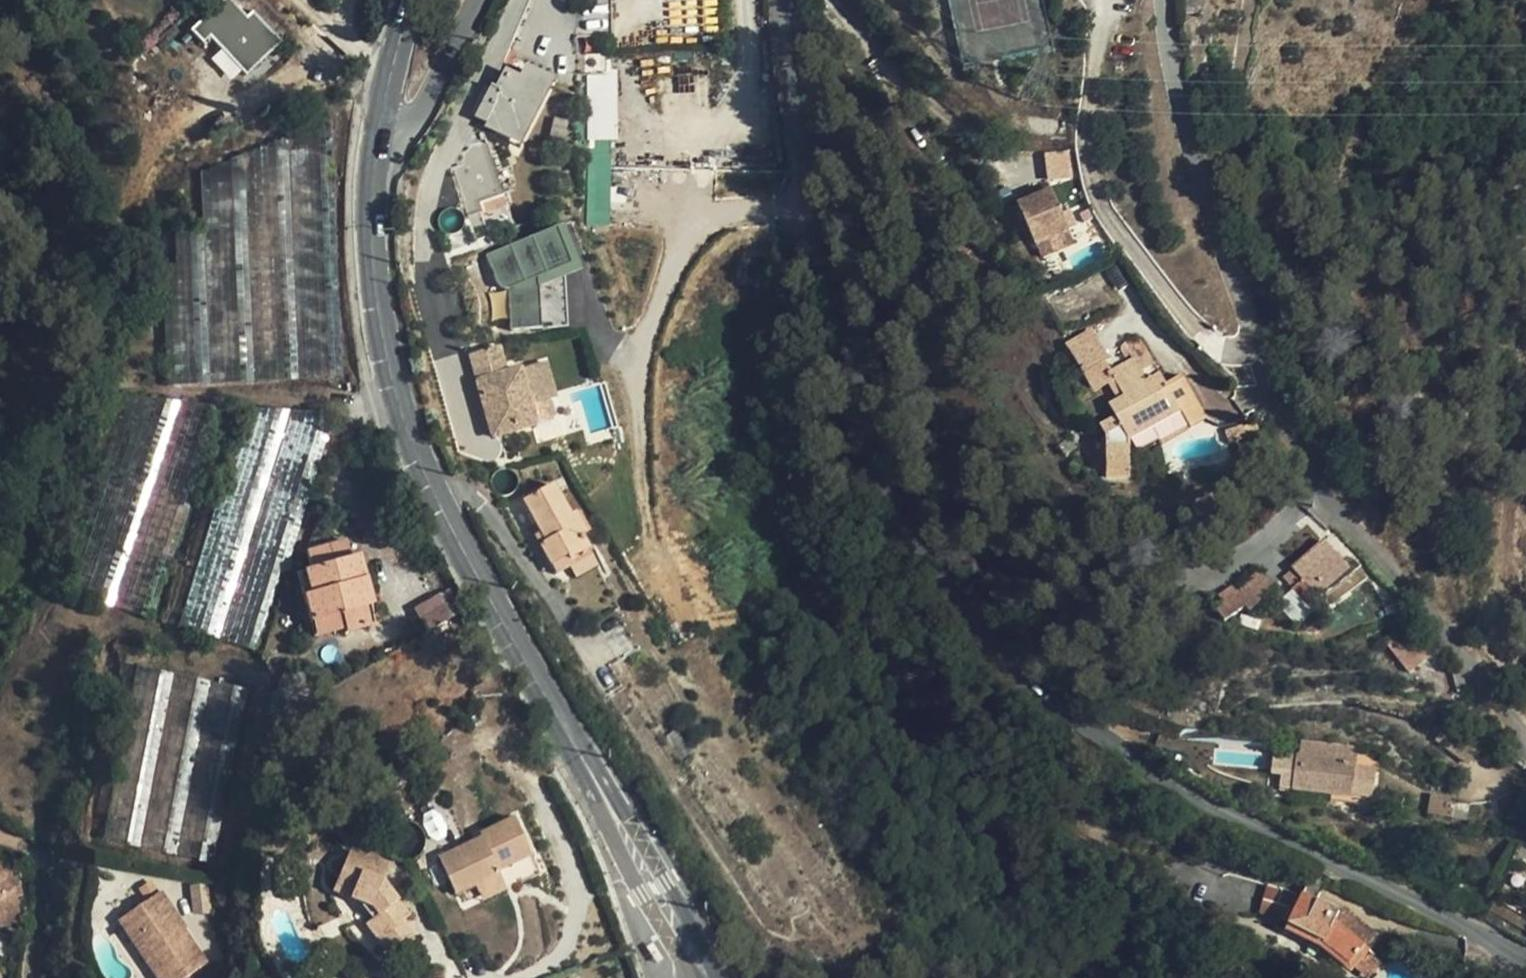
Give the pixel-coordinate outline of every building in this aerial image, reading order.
[(239,0),(220,0),(189,29),(237,80),(278,41),(239,0)] [(610,0),(583,0),(583,30),(599,29),(599,37),(610,37),(610,0)] [(1221,0),(1201,0),(1200,11),(1220,14),(1221,0)] [(588,53),(588,69),(606,69),(606,53),(588,53)] [(588,69),(587,138),(618,137),(618,69),(606,69),(588,69)] [(506,75),(500,90),(496,97),(492,94),(480,116),(492,122),(489,127),(517,141),(547,82),(527,72),(521,83),(506,75)] [(496,97),(500,90),(491,85),(487,92),(492,94),(496,97)] [(612,170),(614,141),(589,141),(589,169),(612,170)] [(468,217),(483,212),(480,202),(504,195),(486,143),(449,154),(468,217)] [(612,170),(589,169),(587,205),(611,206),(612,170)] [(1036,197),(1015,206),(1032,246),(1068,232),(1047,186),(1033,191),(1036,197)] [(507,208),(504,195),(480,202),(483,212),(483,215),(507,208)] [(611,206),(587,205),(586,225),(611,226),(611,206)] [(487,248),(513,331),(548,320),(537,284),(583,270),(568,223),(487,248)] [(1068,232),(1032,246),(1035,254),(1071,240),(1068,232)] [(592,237),(593,246),(607,245),(607,235),(592,237)] [(1068,347),(1083,374),(1105,361),(1108,359),(1093,333),(1068,347)] [(1131,355),(1125,343),(1121,346),(1121,348),(1121,351),(1126,358),(1131,355)] [(470,354),(477,381),(493,438),(536,426),(531,406),(549,401),(555,399),(545,361),(506,373),(498,347),(470,354)] [(1147,351),(1133,359),(1140,371),(1154,363),(1147,351)] [(1182,411),(1154,363),(1140,371),(1133,359),(1111,372),(1106,374),(1110,381),(1113,379),(1115,381),(1124,397),(1117,400),(1109,406),(1115,417),(1100,426),(1107,438),(1106,463),(1130,463),(1129,441),(1182,411)] [(1106,374),(1111,372),(1105,361),(1083,374),(1094,393),(1108,385),(1115,381),(1113,379),(1110,381),(1106,374)] [(1117,400),(1124,397),(1115,381),(1108,385),(1117,400)] [(531,406),(536,426),(554,421),(549,401),(531,406)] [(298,499),(309,415),(263,409),(252,502),(225,498),(221,526),(220,526),(218,539),(273,546),(279,497),(298,499)] [(1130,472),(1130,463),(1106,463),(1106,473),(1130,472)] [(570,561),(589,551),(581,536),(585,534),(574,514),(570,517),(553,485),(523,500),(540,532),(535,536),(551,566),(567,557),(570,561)] [(1349,569),(1324,541),(1283,578),(1292,590),(1307,607),(1349,569)] [(319,569),(304,570),(309,623),(340,620),(340,625),(363,623),(363,616),(371,615),(366,565),(360,565),(358,548),(318,552),(319,569)] [(589,551),(570,561),(567,562),(570,569),(576,579),(597,568),(589,551)] [(556,576),(570,569),(567,562),(570,561),(567,557),(551,566),(556,576)] [(1263,573),(1236,594),(1238,596),(1246,606),(1251,612),(1276,589),(1263,573)] [(444,593),(415,604),(424,628),(453,617),(444,593)] [(1225,622),(1246,606),(1238,596),(1218,612),(1225,622)] [(1358,760),(1297,754),(1292,791),(1354,797),(1354,802),(1360,803),(1361,795),(1354,795),(1358,760)] [(495,832),(451,850),(466,887),(487,879),(490,886),(514,876),(507,858),(517,854),(520,860),(544,851),(528,813),(493,827),(495,832)] [(402,856),(361,844),(352,873),(371,879),(367,892),(375,894),(416,943),(434,928),(420,911),(426,906),(397,871),(402,856)] [(1315,870),(1304,893),(1317,900),(1328,877),(1315,870)] [(371,879),(352,873),(348,886),(367,892),(371,879)] [(514,876),(490,886),(494,894),(518,884),(514,876)] [(138,877),(94,905),(124,952),(132,947),(147,972),(181,950),(160,916),(161,915),(138,877)] [(1318,900),(1317,900),(1304,893),(1303,893),(1288,927),(1325,945),(1350,966),(1366,946),(1376,935),(1347,910),(1346,911),(1345,913),(1343,914),(1341,914),(1340,914),(1339,914),(1339,913),(1338,911),(1337,910),(1318,901),(1318,900)] [(1285,921),(1289,906),(1263,899),(1259,914),(1285,921)] [(1366,946),(1350,966),(1364,977),(1371,977),(1385,962),(1366,946)] [(132,947),(124,952),(140,977),(147,972),(132,947)]
